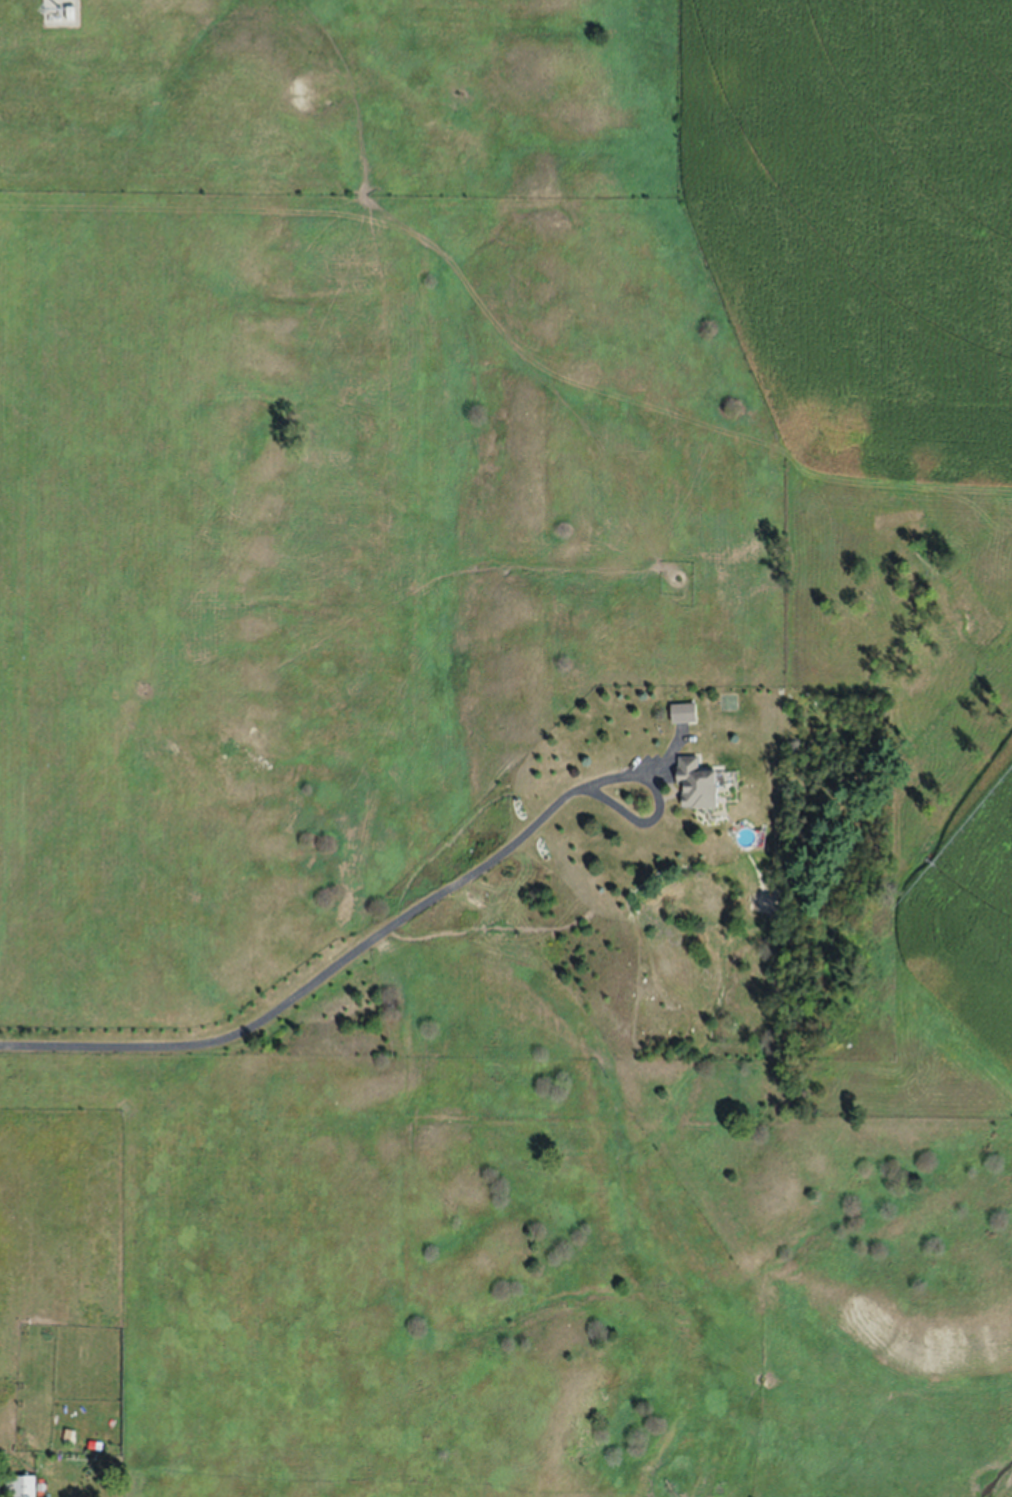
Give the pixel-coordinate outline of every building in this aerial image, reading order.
[(696,722),(696,704),(672,704),(672,722),(696,722)] [(678,785),(683,785),(683,809),(718,809),(718,771),(699,771),(699,756),(678,756),(678,785)] [(37,1476),(15,1476),(15,1496),(37,1496),(37,1476)]
